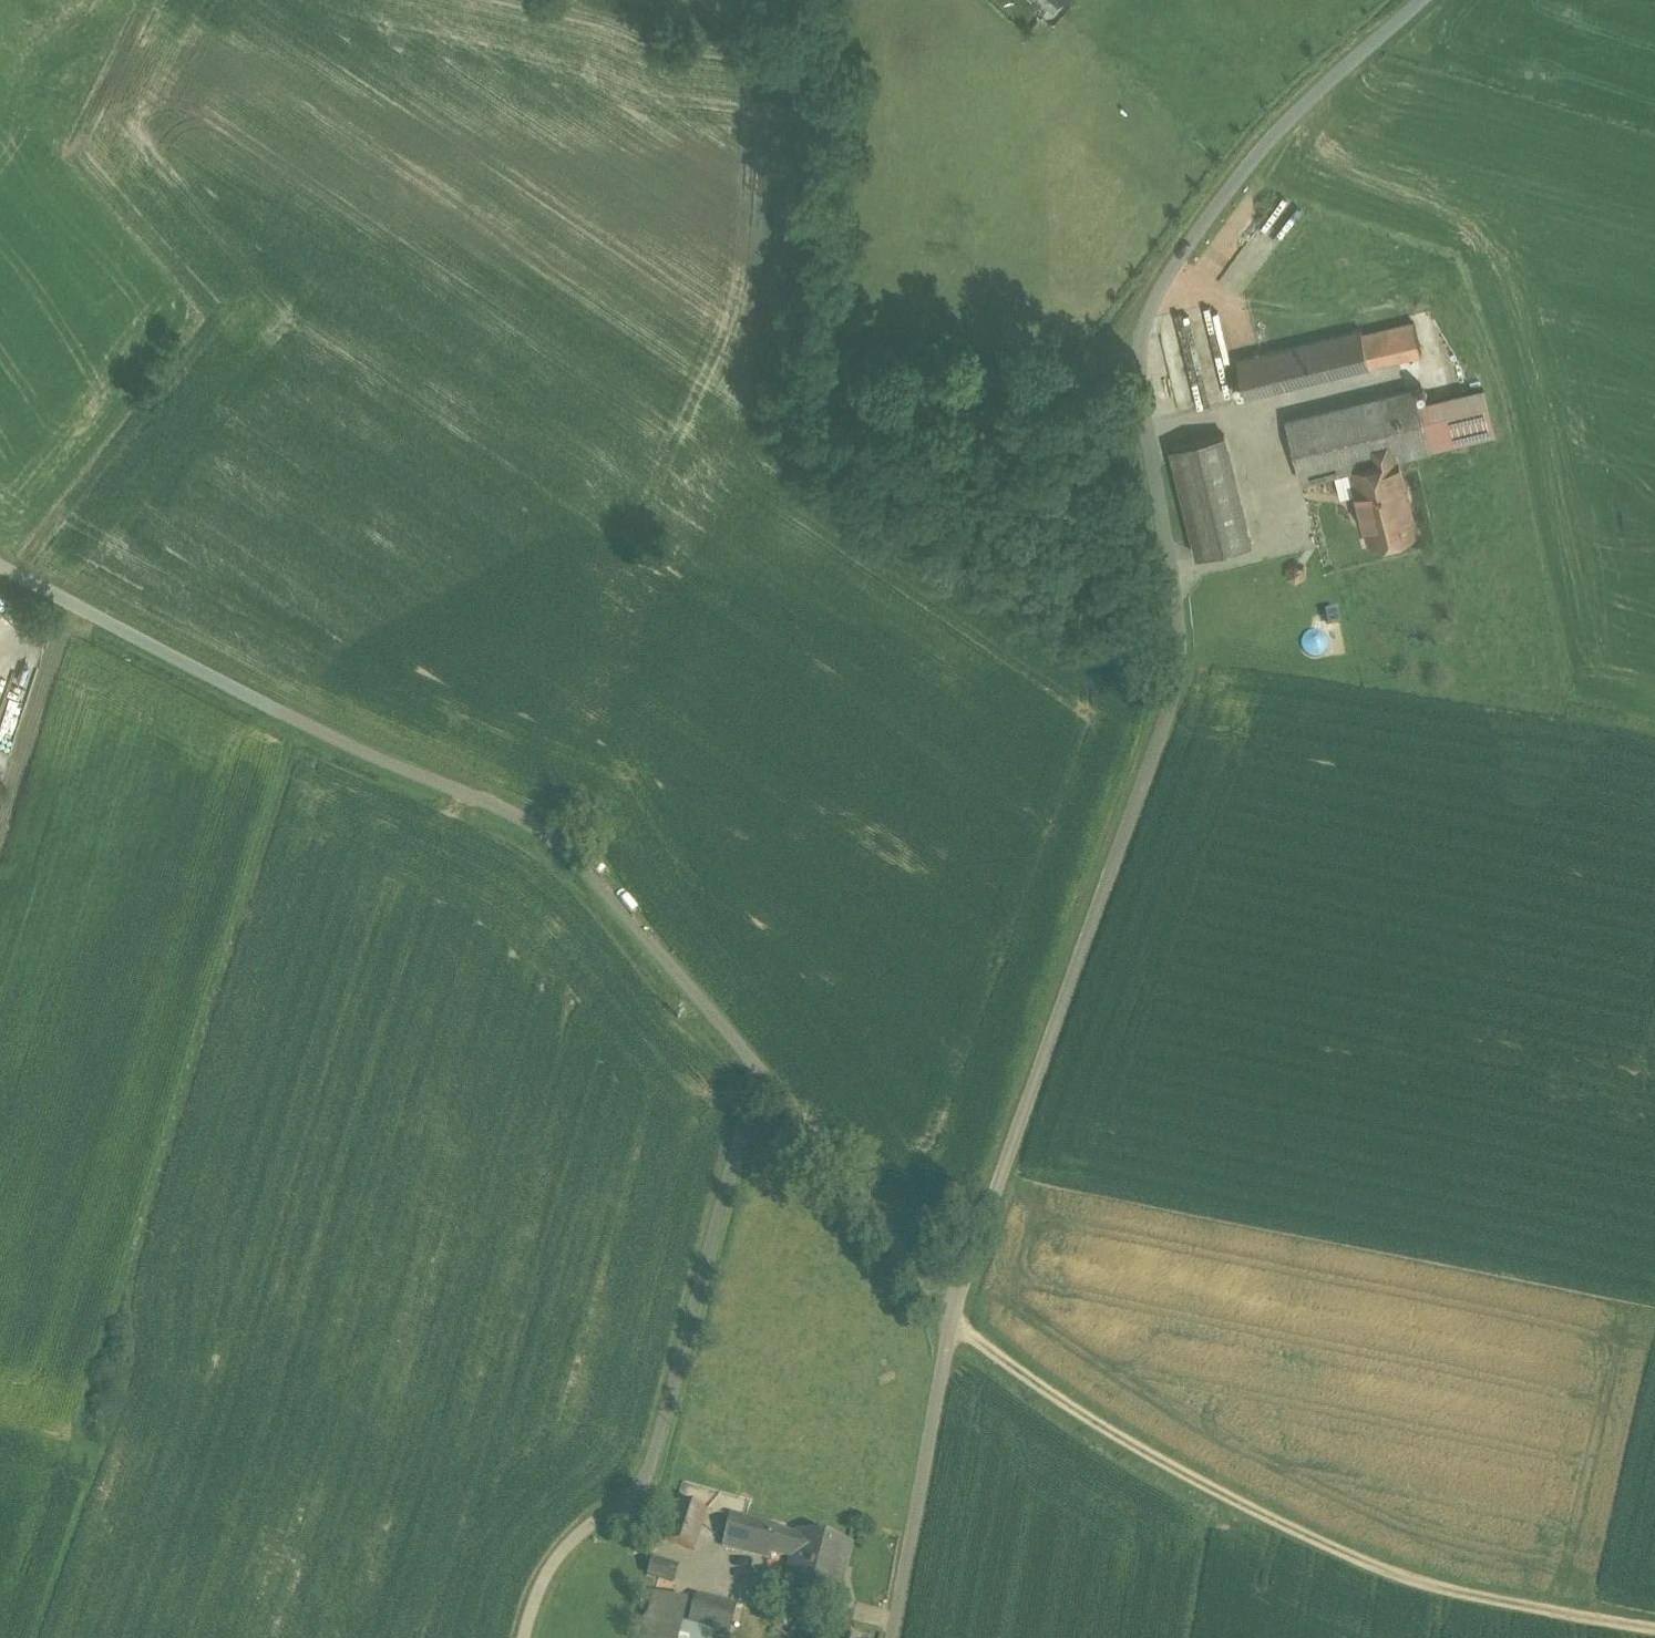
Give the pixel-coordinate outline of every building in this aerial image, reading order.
[(1415,322),(1363,334),(1370,364),(1422,352),(1415,322)] [(1362,329),(1238,359),(1247,396),(1371,366),(1370,364),(1363,334),(1362,329)] [(1417,388),(1286,420),(1302,481),(1352,468),(1354,468),(1398,457),(1432,449),(1431,448),(1421,404),(1417,388)] [(1484,389),(1421,404),(1431,448),(1495,433),(1484,389)] [(1251,544),(1225,434),(1172,447),(1198,557),(1251,544)] [(1398,457),(1354,468),(1360,491),(1358,491),(1370,543),(1416,533),(1398,457)] [(706,1512),(677,1502),(664,1542),(693,1552),(706,1512)] [(775,1529),(729,1518),(722,1548),(768,1559),(773,1535),(775,1529)] [(848,1546),(800,1535),(798,1541),(773,1535),(770,1552),(794,1558),(787,1588),(835,1599),(840,1578),(838,1578),(846,1547),(847,1548),(848,1546)] [(673,1585),(679,1568),(651,1559),(645,1576),(673,1585)] [(678,1572),(676,1584),(704,1590),(706,1578),(678,1572)] [(686,1611),(679,1637),(711,1637),(716,1619),(686,1611)]
